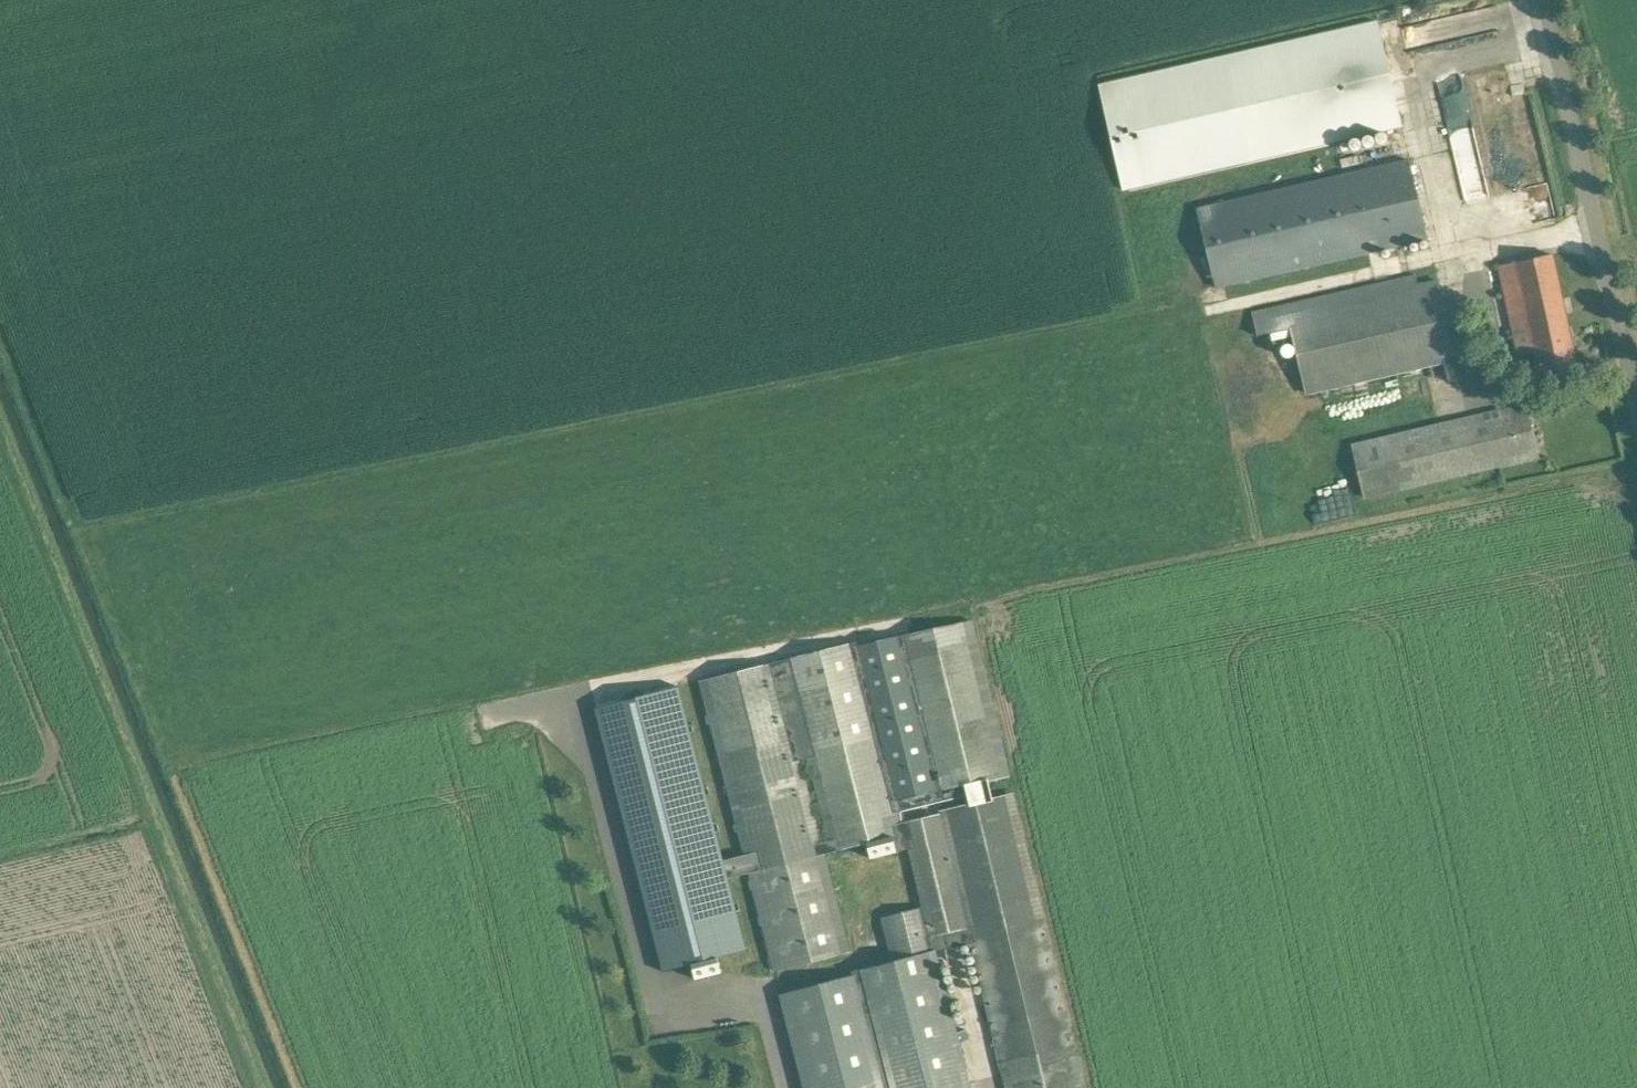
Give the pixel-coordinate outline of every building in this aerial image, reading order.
[(1227,56),(1100,86),(1124,189),(1402,125),(1378,21),(1227,56)] [(1469,95),(1445,98),(1456,169),(1479,165),(1469,95)] [(1410,160),(1389,165),(1198,210),(1216,288),(1429,237),(1410,160)] [(1534,352),(1540,379),(1578,371),(1553,254),(1499,266),(1518,356),(1534,352)] [(1439,280),(1418,285),(1415,272),(1251,311),(1257,337),(1271,333),(1273,344),(1294,339),(1306,393),(1436,363),(1445,360),(1449,382),(1462,379),(1457,357),(1439,280)] [(1527,404),(1505,409),(1355,445),(1367,497),(1539,456),(1527,404)] [(597,707),(663,966),(746,944),(729,878),(749,873),(774,971),(851,951),(826,854),(909,833),(938,949),(852,971),(853,974),(779,993),(803,1087),(972,1087),(939,958),(950,955),(948,948),(972,943),(1007,1087),(1085,1087),(1013,793),(982,801),(978,784),(1009,776),(977,643),(973,619),(859,644),(858,640),(701,680),(746,861),(726,866),(680,685),(597,707)]
